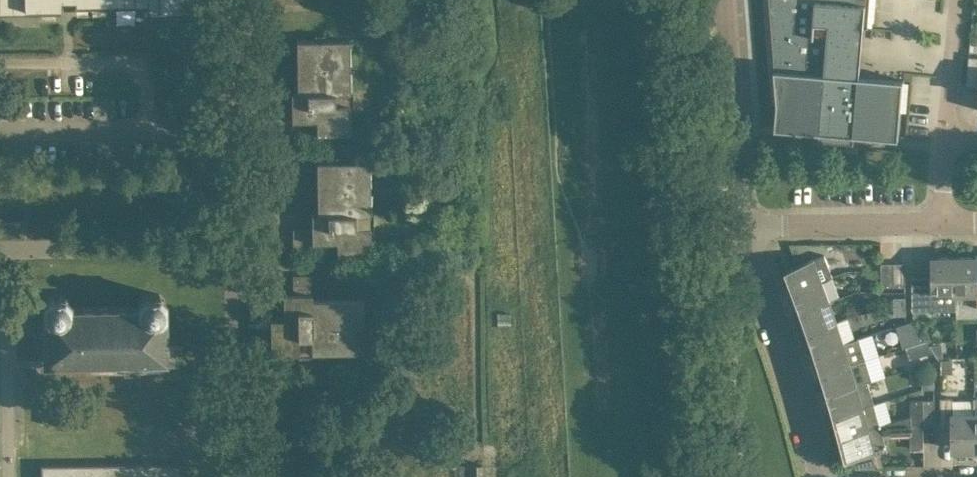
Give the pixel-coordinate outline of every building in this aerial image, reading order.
[(0,14),(61,13),(61,0),(0,0),(0,14)] [(135,7),(135,0),(75,0),(75,8),(135,7)] [(135,7),(147,7),(148,16),(196,15),(196,0),(135,0),(135,7)] [(842,138),(854,139),(855,133),(899,136),(904,79),(860,75),(861,62),(855,61),(857,38),(863,38),(864,25),(868,25),(870,0),(770,0),(778,101),(776,126),(820,130),(819,136),(842,138)] [(349,90),(348,35),(293,36),(294,118),(315,118),(315,132),(350,131),(349,101),(337,101),(337,90),(349,90)] [(969,54),(967,79),(976,80),(976,55),(969,54)] [(316,157),(316,210),(307,210),(307,239),(335,239),(335,251),(369,251),(368,157),(316,157)] [(788,267),(796,289),(823,278),(818,267),(829,263),(825,253),(788,267)] [(955,256),(956,291),(976,291),(976,255),(955,256)] [(912,275),(913,308),(956,308),(956,291),(955,256),(933,256),(933,275),(912,275)] [(882,285),(894,285),(894,261),(882,261),(882,285)] [(906,261),(894,261),(894,285),(906,284),(906,261)] [(311,290),(312,273),(292,272),(292,290),(311,290)] [(830,299),(823,278),(796,289),(804,309),(830,299)] [(280,291),(282,351),(364,348),(362,295),(310,296),(310,290),(280,291)] [(165,338),(165,307),(165,298),(159,293),(143,293),(138,298),(138,305),(70,306),(70,299),(64,294),(48,294),(43,300),(43,320),(44,361),(71,360),(72,371),(163,369),(163,372),(179,372),(178,338),(165,338)] [(894,295),(894,305),(907,304),(906,295),(894,295)] [(804,309),(811,329),(837,320),(830,299),(804,309)] [(907,304),(894,305),(895,313),(907,313),(907,304)] [(844,341),(837,320),(811,329),(818,350),(844,341)] [(897,324),(904,346),(907,345),(926,339),(927,339),(913,320),(897,324)] [(824,370),(866,357),(859,336),(844,341),(818,350),(824,370)] [(926,339),(907,345),(909,354),(921,350),(922,353),(930,351),(926,339)] [(857,383),(868,379),(872,378),(866,357),(824,370),(830,391),(857,383)] [(953,370),(952,358),(942,358),(943,370),(953,370)] [(935,377),(923,378),(923,387),(935,387),(935,377)] [(836,412),(863,404),(864,405),(875,402),(868,379),(857,383),(830,391),(836,412)] [(941,396),(942,425),(953,425),(954,448),(976,447),(975,412),(953,412),(953,396),(941,396)] [(881,423),(881,422),(842,433),(848,454),(875,448),(876,453),(888,449),(884,432),(890,431),(891,433),(911,433),(910,422),(923,421),(923,397),(911,398),(911,414),(881,423)] [(923,421),(936,421),(935,397),(923,397),(923,421)] [(842,433),(881,422),(875,402),(864,405),(863,404),(836,412),(842,433)] [(181,461),(41,463),(41,476),(181,476),(181,461)]
